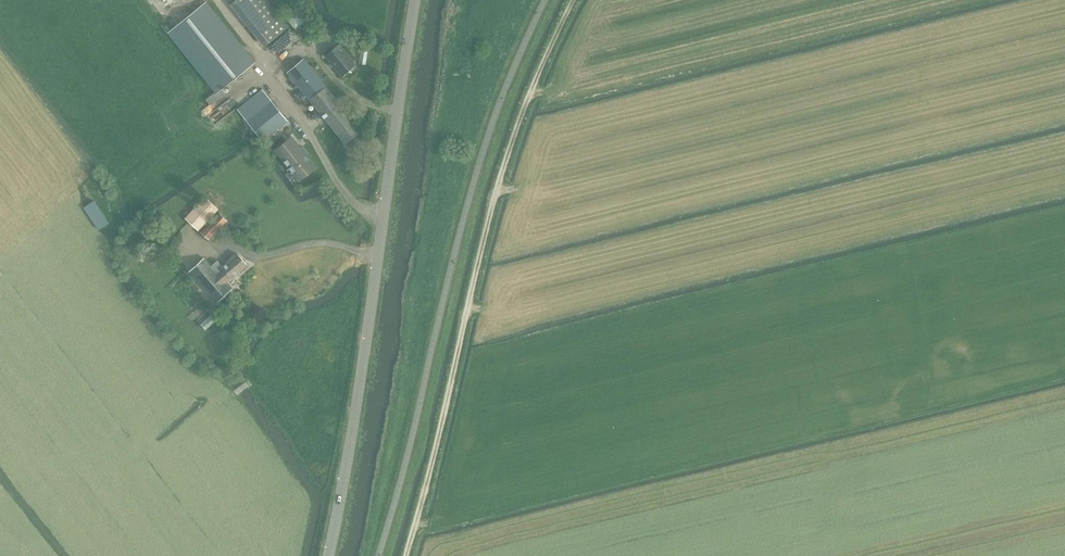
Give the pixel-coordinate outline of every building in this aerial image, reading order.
[(269,0),(235,0),(231,3),(265,46),(290,26),(269,0)] [(167,32),(217,93),(207,101),(211,105),(224,94),(221,90),(255,62),(206,2),(167,32)] [(301,6),(287,13),(294,27),(308,20),(301,6)] [(335,68),(342,76),(356,65),(340,45),(327,56),(336,67),(335,68)] [(345,144),(362,131),(304,59),(298,63),(292,68),(287,72),(345,144)] [(264,141),(279,128),(288,121),(263,89),(238,109),(264,141)] [(269,147),(281,137),(276,131),(264,141),(269,147)] [(300,181),(317,167),(307,155),(309,154),(303,147),(302,148),(292,136),(275,150),(300,181)] [(199,231),(219,209),(206,197),(186,218),(199,231)] [(100,229),(111,222),(96,199),(85,206),(100,229)] [(209,240),(228,221),(219,213),(215,217),(216,218),(202,233),(209,240)] [(233,278),(247,265),(238,254),(223,267),(217,261),(211,266),(204,258),(189,271),(217,302),(232,289),(225,282),(232,277),(233,278)] [(212,316),(203,323),(207,328),(215,320),(212,316)]
